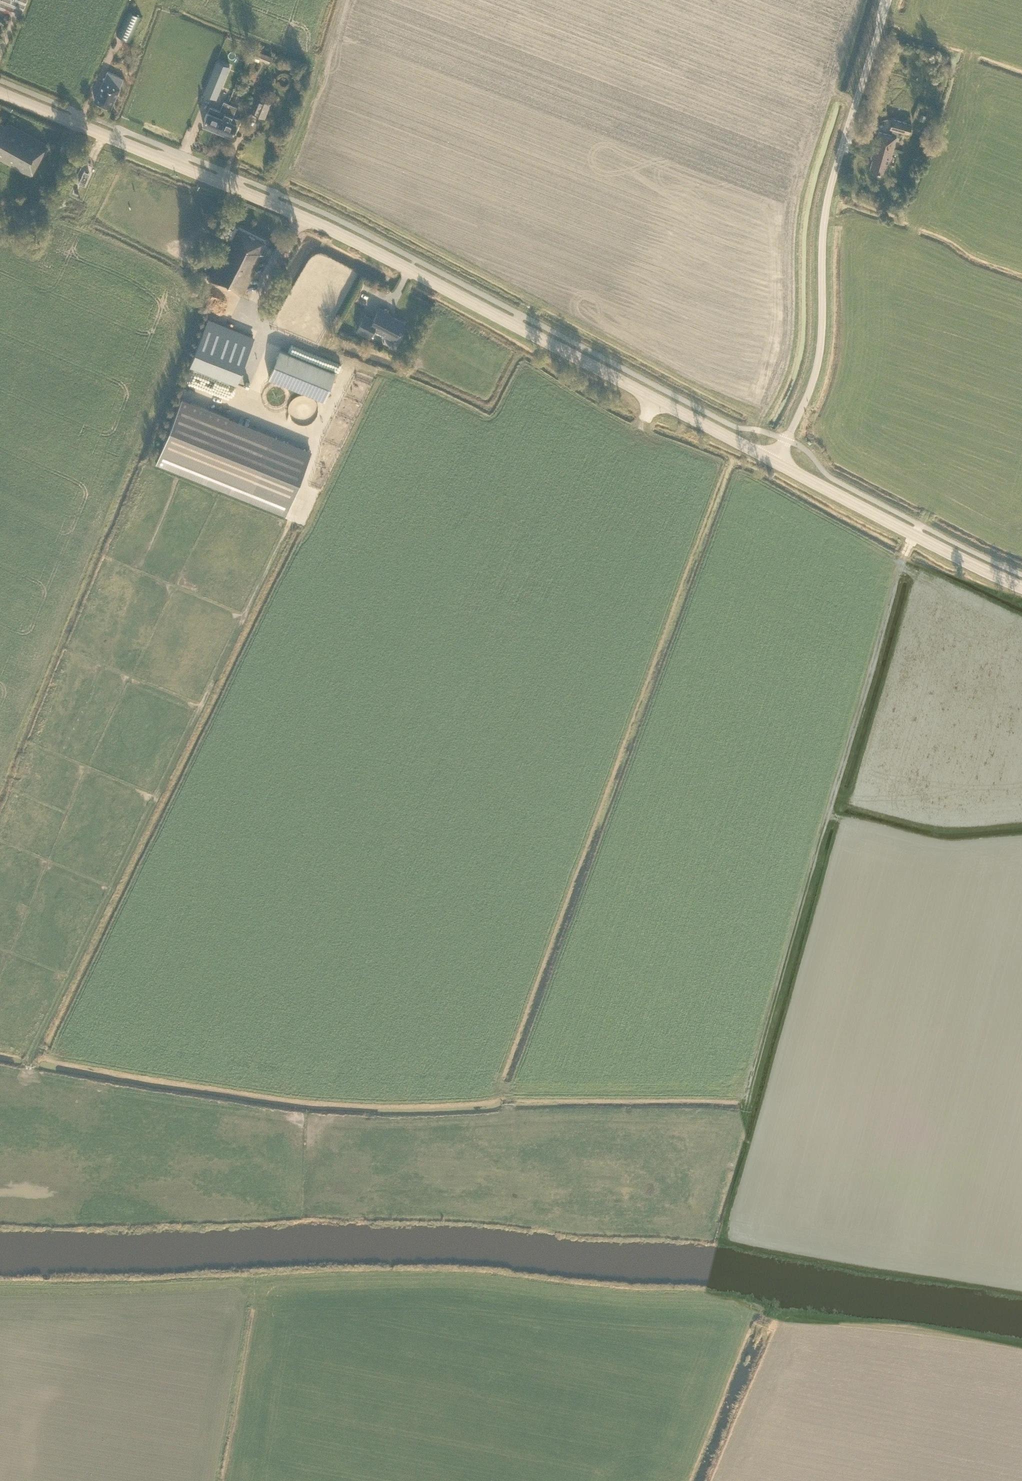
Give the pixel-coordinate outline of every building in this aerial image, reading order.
[(20,15),(26,0),(0,0),(0,7),(20,15)] [(142,16),(128,10),(117,35),(131,42),(142,16)] [(273,55),(254,47),(251,55),(270,62),(273,55)] [(217,60),(204,93),(217,98),(230,66),(217,60)] [(95,99),(111,107),(120,87),(124,78),(108,71),(104,80),(103,80),(95,99)] [(258,98),(253,112),(265,117),(270,103),(267,101),(269,97),(263,95),(261,99),(258,98)] [(224,101),(220,111),(210,107),(203,124),(217,130),(223,117),(222,117),(222,116),(225,109),(228,103),(224,101)] [(233,131),(237,132),(241,119),(232,115),(235,109),(236,106),(228,103),(225,109),(222,116),(222,117),(223,117),(217,130),(232,135),(233,131)] [(912,123),(893,118),(890,128),(893,129),(891,135),(879,131),(872,156),(873,156),(870,167),(885,172),(887,164),(888,164),(896,136),(900,137),(901,131),(909,133),(910,132),(912,123)] [(31,175),(48,144),(7,122),(6,125),(0,122),(0,158),(31,175)] [(90,173),(84,170),(79,183),(85,185),(90,173)] [(105,191),(110,176),(105,174),(99,189),(105,191)] [(208,278),(242,295),(267,246),(264,244),(266,241),(238,227),(233,238),(229,236),(208,278)] [(201,269),(208,273),(219,251),(212,247),(201,269)] [(404,323),(394,317),(389,315),(390,313),(380,308),(374,320),(365,315),(357,329),(370,336),(374,328),(395,339),(404,323)] [(254,340),(207,321),(190,363),(237,382),(254,340)] [(269,377),(325,400),(336,372),(280,349),(269,377)] [(286,515),(312,451),(182,398),(156,463),(286,515)]
